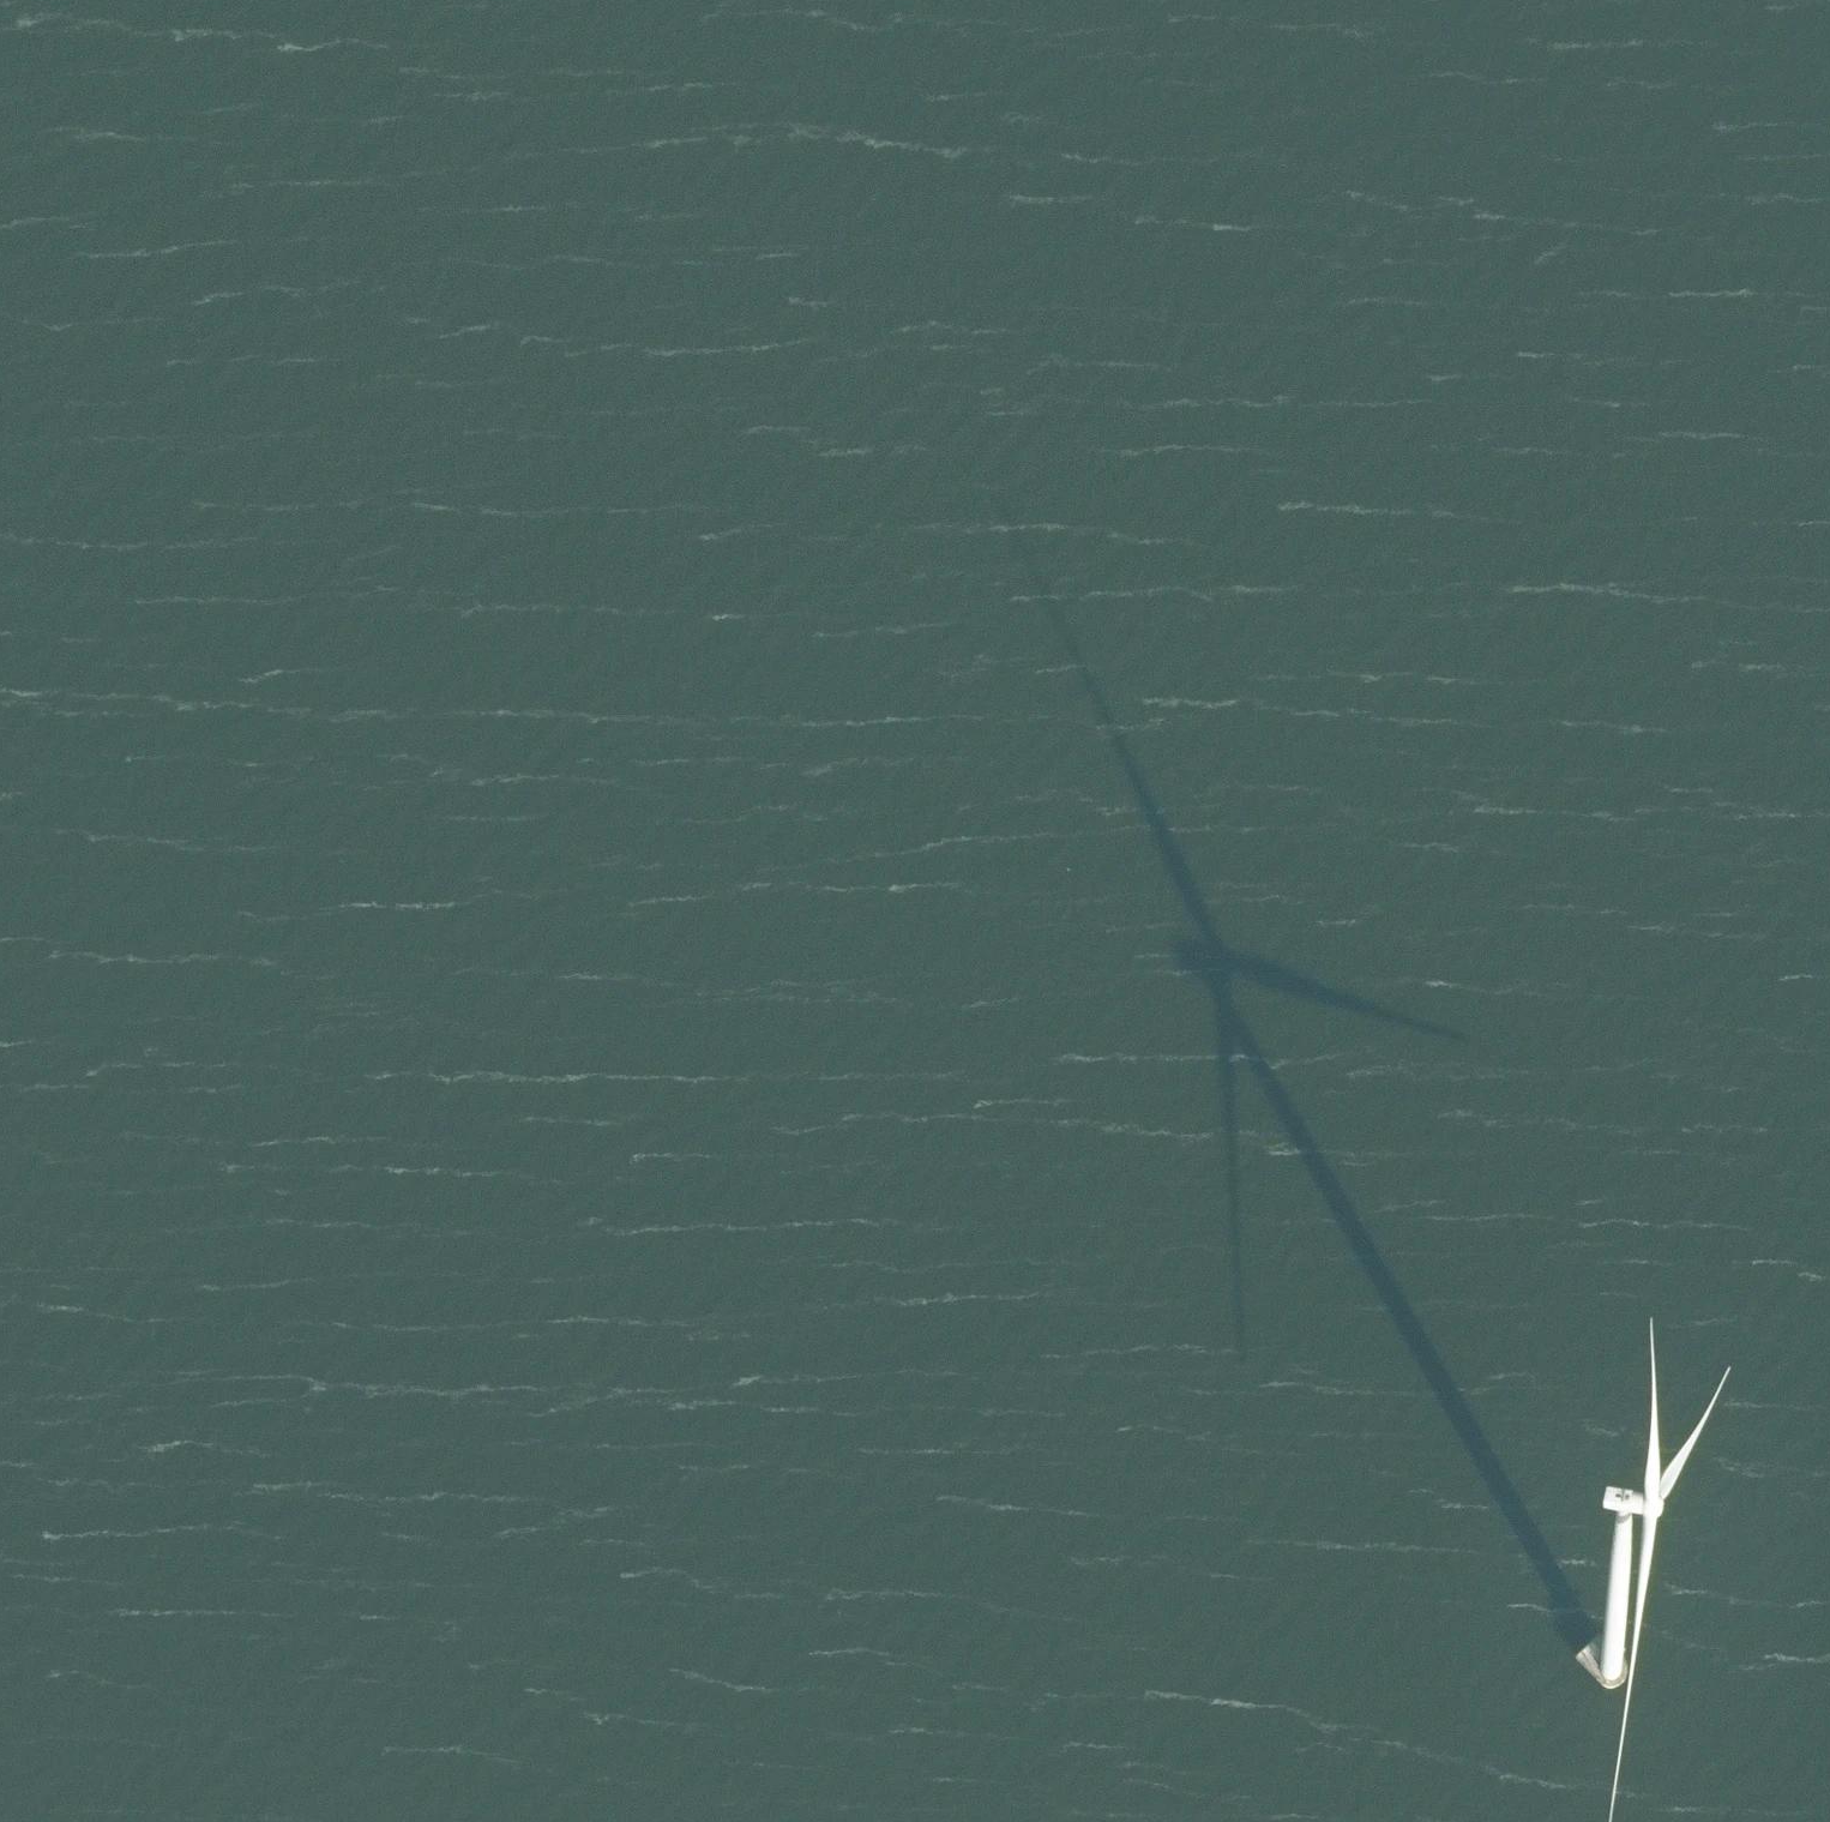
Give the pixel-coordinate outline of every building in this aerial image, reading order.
[(1600,1674),(1599,1678),(1599,1682),(1600,1685),(1602,1687),(1604,1689),(1608,1690),(1612,1690),(1615,1688),(1617,1687),(1619,1684),(1620,1681),(1620,1678),(1619,1674),(1617,1672),(1613,1669),(1610,1668),(1607,1669),(1604,1670),(1602,1672),(1600,1674)]
